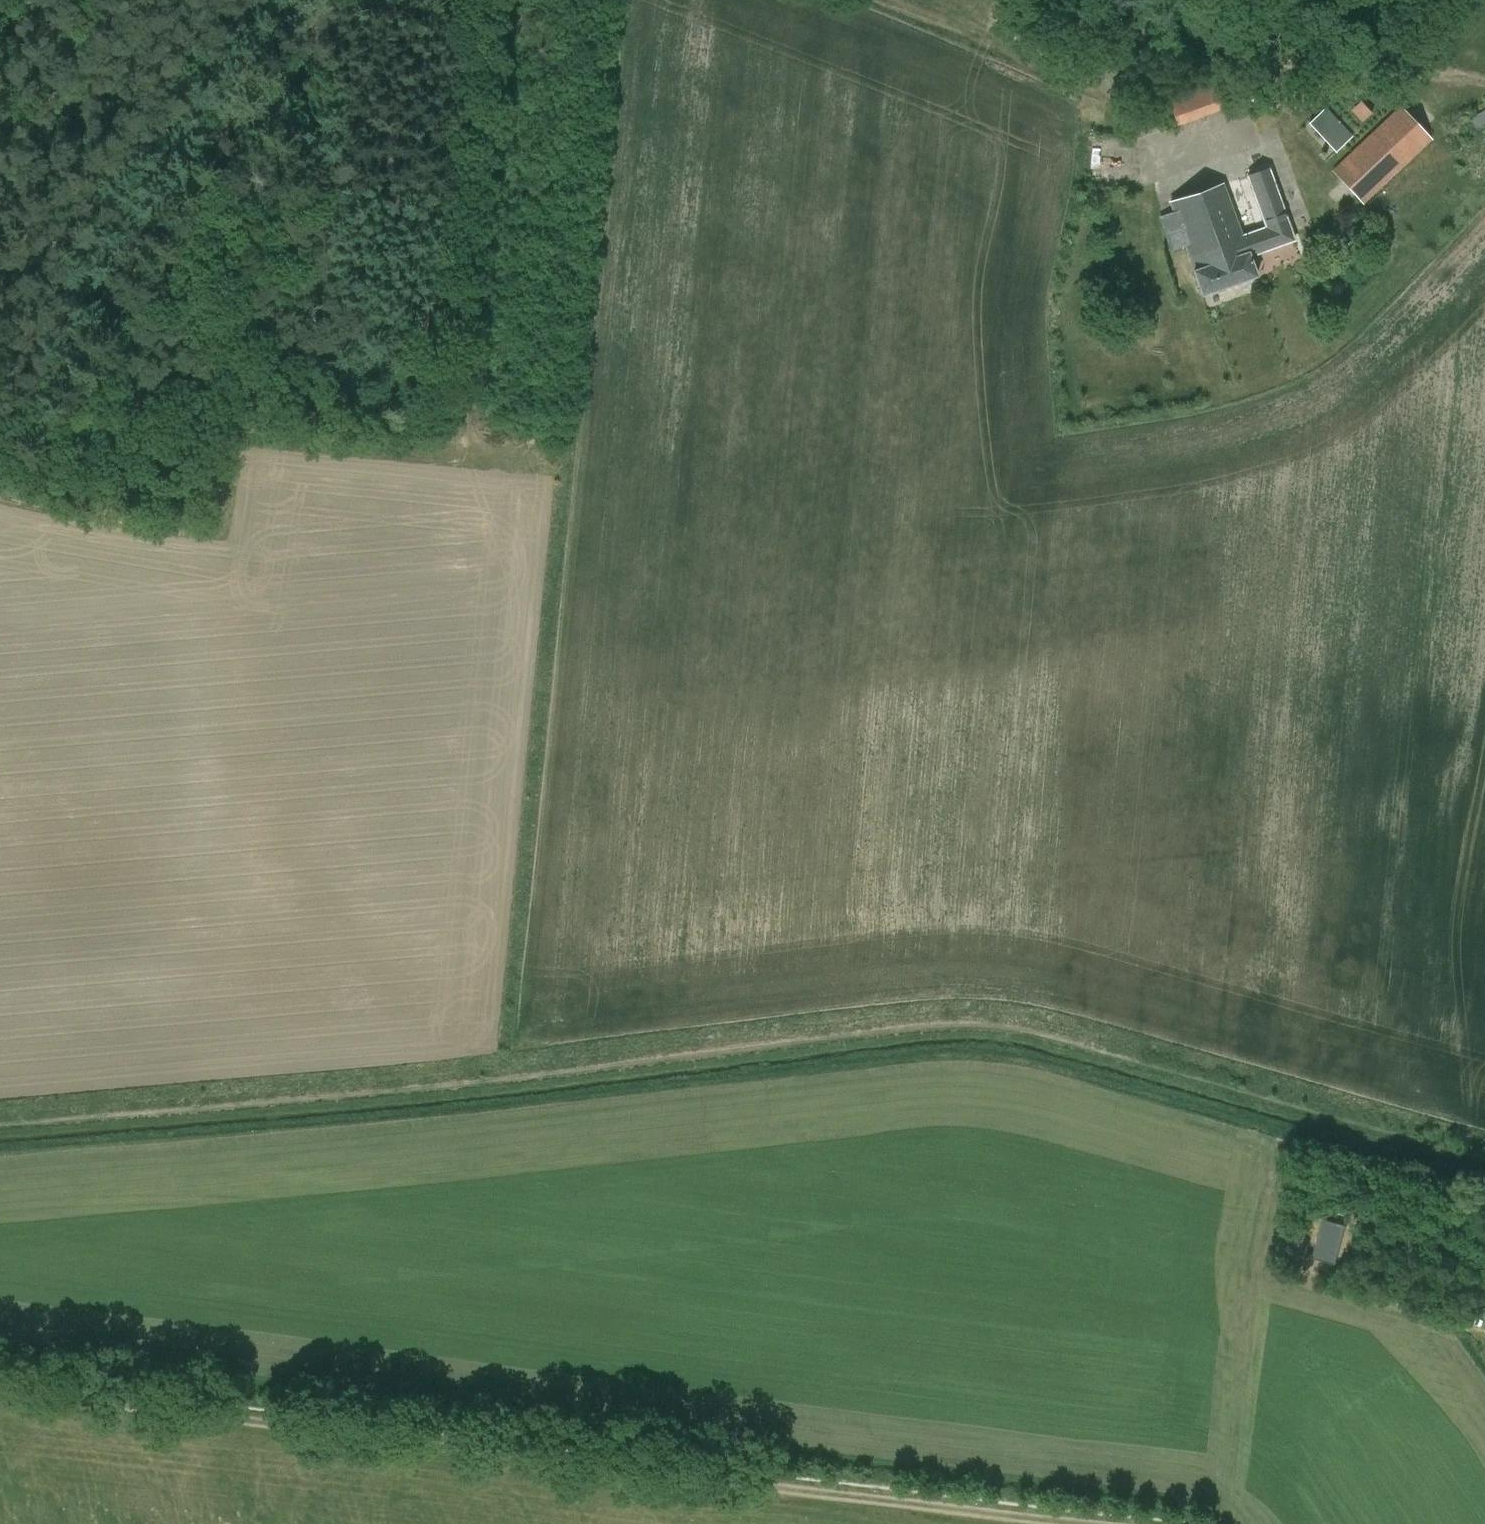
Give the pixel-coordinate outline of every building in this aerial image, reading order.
[(1178,126),(1258,96),(1247,66),(1167,96),(1178,126)] [(1354,110),(1364,120),(1372,112),(1362,102),(1354,110)] [(1335,151),(1352,137),(1325,107),(1308,123),(1335,151)] [(1364,203),(1431,140),(1398,108),(1332,169),(1364,203)] [(1250,256),(1293,241),(1267,169),(1247,176),(1265,227),(1242,235),(1223,183),(1170,203),(1193,268),(1202,295),(1257,275),(1250,256)] [(1335,1263),(1346,1225),(1322,1218),(1312,1257),(1335,1263)]
